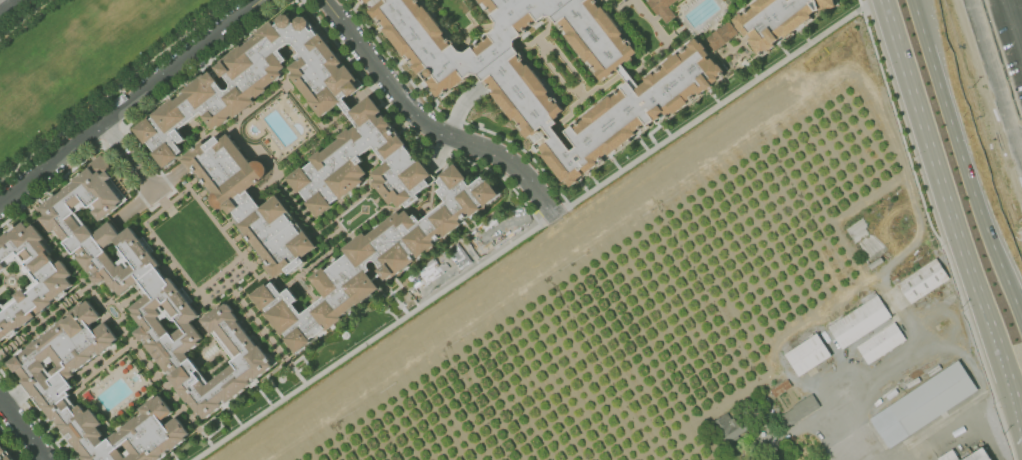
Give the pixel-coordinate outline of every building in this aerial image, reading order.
[(369,10),(383,0),(416,0),(420,0),(418,2),(422,7),(424,5),(445,33),(443,35),(447,40),(449,38),(450,40),(449,41),(452,45),(453,44),(459,51),(465,53),(472,47),(473,49),(477,46),(475,44),(477,42),(479,44),(484,40),(482,38),(485,36),(486,38),(490,36),(488,34),(495,28),(496,21),(491,15),(493,13),(490,10),(488,11),(486,9),(488,7),(484,2),(482,4),(479,0),(594,0),(596,0),(597,1),(596,3),(600,8),(601,6),(623,33),(621,35),(625,40),(626,39),(628,41),(627,42),(629,46),(631,44),(637,52),(632,56),(633,58),(628,62),(626,60),(621,65),(639,87),(646,81),(644,79),(652,72),(654,75),(657,72),(656,70),(659,67),(661,69),(665,66),(663,64),(677,53),(679,55),(683,52),(681,50),(685,47),(686,49),(690,46),(688,44),(696,38),(700,43),(702,42),(706,48),(705,49),(709,55),(707,57),(709,60),(711,58),(717,65),(718,64),(724,71),(722,73),(724,75),(722,76),(721,74),(717,77),(719,79),(712,84),(699,94),(697,92),(694,95),(695,97),(692,100),(690,98),(686,101),(688,103),(675,114),(673,111),(668,115),(670,117),(668,118),(664,113),(655,121),(653,119),(647,125),(648,126),(644,129),(643,128),(641,130),(639,128),(634,132),(635,134),(609,155),(607,153),(601,157),(603,159),(577,179),(578,180),(570,187),(565,179),(562,181),(541,155),(543,154),(538,148),(551,138),(543,126),(528,138),(522,131),(523,130),(520,126),(519,127),(517,125),(519,123),(515,118),(514,119),(492,92),(494,91),(489,86),(488,87),(487,85),(488,84),(485,80),(484,82),(478,74),(471,73),(464,78),(464,79),(452,89),(451,87),(447,90),(448,92),(446,93),(446,92),(437,98),(431,89),(433,88),(422,72),(418,75),(412,66),(414,64),(412,61),(410,62),(408,60),(410,59),(406,54),(404,56),(383,29),(385,27),(382,23),(379,24),(377,21),(379,20),(377,17),(375,19),(369,10)] [(646,1),(648,0),(677,0),(668,6),(676,16),(666,23),(659,14),(657,15),(646,1)] [(751,4),(756,0),(833,0),(835,7),(826,10),(825,7),(814,11),(810,14),(811,17),(785,38),(783,36),(773,42),(775,45),(767,51),(766,49),(762,52),(763,54),(762,56),(760,54),(758,55),(752,47),(754,46),(748,39),(751,37),(748,34),(746,35),(742,30),(740,31),(736,26),(737,25),(733,19),(741,13),(742,15),(746,13),(744,11),(746,9),(748,11),(753,7),(751,4)] [(360,89),(350,96),(348,94),(343,98),(352,110),(370,96),(382,111),(377,115),(379,118),(383,115),(391,125),(388,128),(390,131),(392,129),(394,132),(392,134),(395,137),(398,134),(406,144),(404,145),(417,161),(419,159),(432,175),(426,180),(429,184),(416,194),(419,198),(407,207),(404,203),(399,208),(394,202),(390,205),(372,182),(376,179),(371,173),(383,164),(385,162),(373,146),(359,156),(363,161),(360,163),(368,173),(362,178),(364,181),(341,199),(339,197),(331,203),(333,206),(318,218),(306,203),(309,201),(301,191),(299,193),(287,178),(302,167),(304,169),(312,162),(310,159),(320,150),(322,152),(340,138),(338,136),(349,128),(350,130),(356,126),(357,127),(358,126),(339,103),(321,117),(309,101),(310,101),(290,75),(294,73),(289,67),(298,60),(296,56),(300,53),(293,44),(287,43),(279,50),(286,60),(283,63),(286,67),(280,71),(283,75),(266,88),(268,90),(257,98),(256,96),(253,98),(256,102),(235,119),(232,115),(229,117),(231,119),(220,127),(219,126),(213,130),(203,116),(204,115),(202,112),(179,129),(186,139),(181,143),(178,140),(175,142),(182,151),(178,154),(180,156),(164,168),(153,153),(155,152),(148,142),(146,144),(134,129),(149,117),(151,120),(154,117),(152,114),(174,98),(175,100),(185,93),(183,90),(201,76),(203,78),(211,71),(211,72),(216,68),(223,62),(221,60),(241,45),(243,46),(258,35),(256,33),(271,21),(275,25),(278,23),(278,17),(283,14),(288,15),(292,19),(291,23),(295,23),(295,19),(300,16),(305,17),(309,21),(313,26),(313,29),(318,35),(320,33),(342,62),(338,65),(341,69),(346,65),(359,82),(362,85),(359,88),(360,89)] [(714,52),(704,40),(712,34),(712,33),(720,26),(721,27),(728,21),(738,33),(714,52)] [(262,157),(263,157),(264,158),(265,158),(266,159),(267,160),(268,160),(268,161),(269,162),(269,163),(270,163),(270,164),(270,165),(271,165),(271,166),(271,167),(271,168),(272,168),(272,169),(272,170),(272,171),(272,172),(272,173),(271,173),(271,174),(271,175),(271,176),(270,177),(270,178),(269,179),(268,180),(259,187),(256,183),(247,190),(261,208),(277,195),(289,211),(304,231),(317,246),(302,258),(305,262),(290,274),(287,270),(279,276),(278,275),(274,278),(264,266),(267,263),(266,262),(267,261),(251,240),(249,241),(247,237),(247,236),(238,225),(242,222),(234,212),(230,215),(225,208),(224,208),(223,208),(222,208),(221,209),(220,209),(219,208),(218,208),(217,208),(216,207),(215,207),(214,206),(213,205),(212,204),(212,203),(211,202),(211,201),(211,200),(211,199),(211,198),(211,197),(211,196),(211,195),(212,195),(212,194),(212,193),(213,193),(213,192),(206,183),(205,184),(202,180),(203,179),(197,171),(196,172),(194,170),(192,172),(182,160),(185,157),(184,156),(193,149),(196,146),(196,147),(203,141),(206,145),(217,136),(220,140),(228,134),(248,159),(249,159),(249,158),(250,158),(251,157),(252,157),(253,157),(253,156),(254,156),(255,156),(256,156),(257,156),(258,156),(259,156),(260,156),(261,156),(261,157),(262,157)] [(115,175),(131,196),(119,205),(119,206),(100,221),(93,211),(94,210),(91,206),(89,208),(86,204),(75,212),(93,235),(110,221),(120,235),(130,227),(140,239),(143,237),(153,250),(150,253),(159,265),(156,267),(166,280),(169,277),(179,290),(182,288),(192,301),(190,303),(199,316),(191,322),(203,338),(198,341),(199,343),(185,354),(209,383),(233,364),(232,362),(234,359),(213,332),(211,334),(201,320),(220,305),(221,307),(226,303),(227,305),(228,304),(233,310),(232,311),(239,320),(237,321),(257,347),(259,345),(269,358),(267,360),(272,366),(250,383),(251,384),(230,400),(231,401),(223,407),(222,405),(204,419),(201,414),(199,415),(189,402),(187,403),(167,377),(169,376),(144,344),(147,341),(145,338),(141,341),(135,332),(142,327),(132,314),(134,313),(130,308),(145,296),(136,284),(120,295),(117,291),(115,292),(106,280),(98,285),(91,277),(93,275),(90,272),(89,273),(78,258),(78,257),(75,253),(74,254),(65,242),(55,229),(51,232),(40,218),(45,215),(39,208),(47,202),(46,200),(54,194),(56,196),(74,182),(72,180),(82,172),(82,173),(90,167),(88,165),(101,154),(114,170),(109,174),(111,177),(115,175)] [(465,176),(467,178),(464,180),(469,186),(481,177),(485,181),(487,180),(492,185),(495,183),(505,195),(487,209),(484,206),(482,204),(479,206),(481,208),(471,216),(468,213),(466,215),(466,217),(463,219),(462,218),(459,220),(461,224),(445,237),(442,233),(439,236),(440,237),(436,240),(435,238),(432,241),(435,244),(418,257),(414,252),(411,255),(413,258),(415,260),(394,276),(393,275),(386,280),(381,274),(373,280),(379,288),(357,305),(357,304),(341,316),(343,319),(327,331),(325,329),(315,337),(314,336),(309,339),(311,341),(305,346),(308,349),(295,358),(285,346),(289,343),(285,338),(287,337),(284,333),(282,335),(266,314),(268,312),(265,308),(263,310),(251,295),(266,284),(268,286),(272,282),(282,295),(284,293),(290,288),(298,299),(293,303),(302,314),(324,297),(310,278),(323,267),(326,271),(347,254),(343,249),(364,232),(367,236),(398,211),(401,214),(406,210),(411,217),(414,214),(420,222),(446,202),(437,191),(442,187),(437,181),(442,177),(440,175),(453,165),(450,162),(456,158),(468,174),(465,176)] [(15,329),(0,341),(0,304),(1,303),(2,304),(3,304),(4,304),(5,305),(6,305),(6,306),(7,306),(7,307),(8,307),(8,308),(8,309),(19,300),(15,295),(23,289),(24,290),(35,282),(28,273),(27,273),(26,273),(25,273),(24,272),(24,271),(23,271),(23,270),(22,270),(22,269),(22,268),(22,267),(22,266),(16,257),(0,270),(0,239),(7,233),(7,232),(14,226),(16,228),(24,222),(29,228),(33,224),(45,238),(41,241),(51,254),(48,257),(55,265),(61,260),(72,274),(67,278),(72,285),(67,289),(69,290),(59,298),(57,297),(52,301),(53,303),(39,314),(36,309),(32,312),(36,316),(22,327),(21,326),(16,330),(15,329)] [(910,304),(897,284),(936,258),(949,278),(910,304)] [(842,349),(828,327),(863,304),(861,301),(874,292),(876,295),(877,295),(891,317),(842,349)] [(162,457),(158,459),(83,459),(81,457),(84,455),(81,451),(80,452),(75,447),(74,448),(61,431),(62,430),(58,424),(59,423),(55,419),(53,421),(21,380),(24,378),(18,371),(16,372),(9,363),(18,355),(18,356),(29,347),(28,346),(61,321),(62,323),(73,314),(71,311),(82,302),(83,304),(88,300),(101,317),(91,324),(95,329),(105,322),(118,338),(113,342),(114,344),(100,355),(98,352),(72,373),(74,375),(68,380),(73,387),(67,391),(70,395),(68,396),(76,407),(80,404),(86,412),(91,409),(102,423),(98,427),(104,435),(100,437),(104,442),(116,432),(117,433),(122,429),(121,428),(137,416),(137,417),(142,413),(139,409),(154,397),(155,399),(160,395),(173,412),(162,420),(166,424),(176,416),(189,433),(184,437),(186,439),(172,450),(171,448),(167,451),(167,452),(162,456),(162,457)] [(868,364),(856,346),(894,322),(905,339),(868,364)] [(798,376),(784,354),(817,333),(831,355),(798,376)] [(889,449),(869,419),(958,360),(977,390),(889,449)] [(774,397),(770,390),(787,379),(792,386),(774,397)] [(788,427),(780,415),(793,408),(792,406),(812,393),(820,406),(788,427)] [(724,446),(709,424),(726,412),(730,418),(732,417),(736,422),(742,418),(749,428),(738,435),(739,438),(734,442),(733,441),(724,446)] [(0,442),(14,459),(0,459),(0,442)] [(982,447),(990,459),(962,459),(982,447)] [(952,449),(959,459),(938,459),(937,459),(952,449)]
